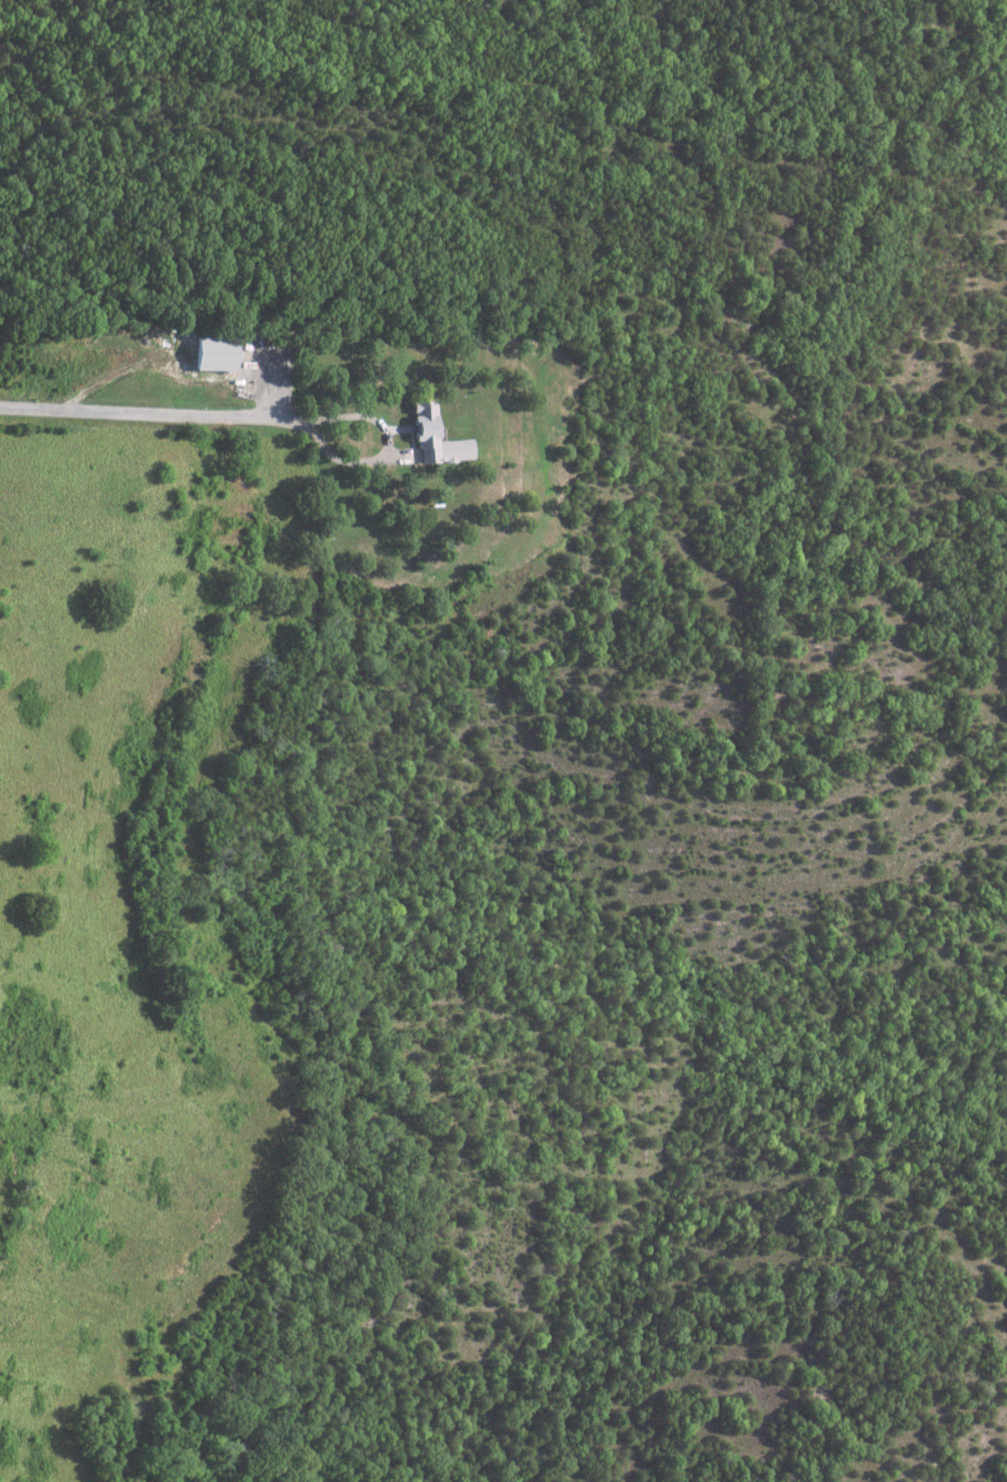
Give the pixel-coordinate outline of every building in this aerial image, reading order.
[(195,370),(235,371),(235,339),(196,338),(195,370)] [(471,439),(437,441),(435,402),(415,404),(418,464),(473,461),(471,439)]
